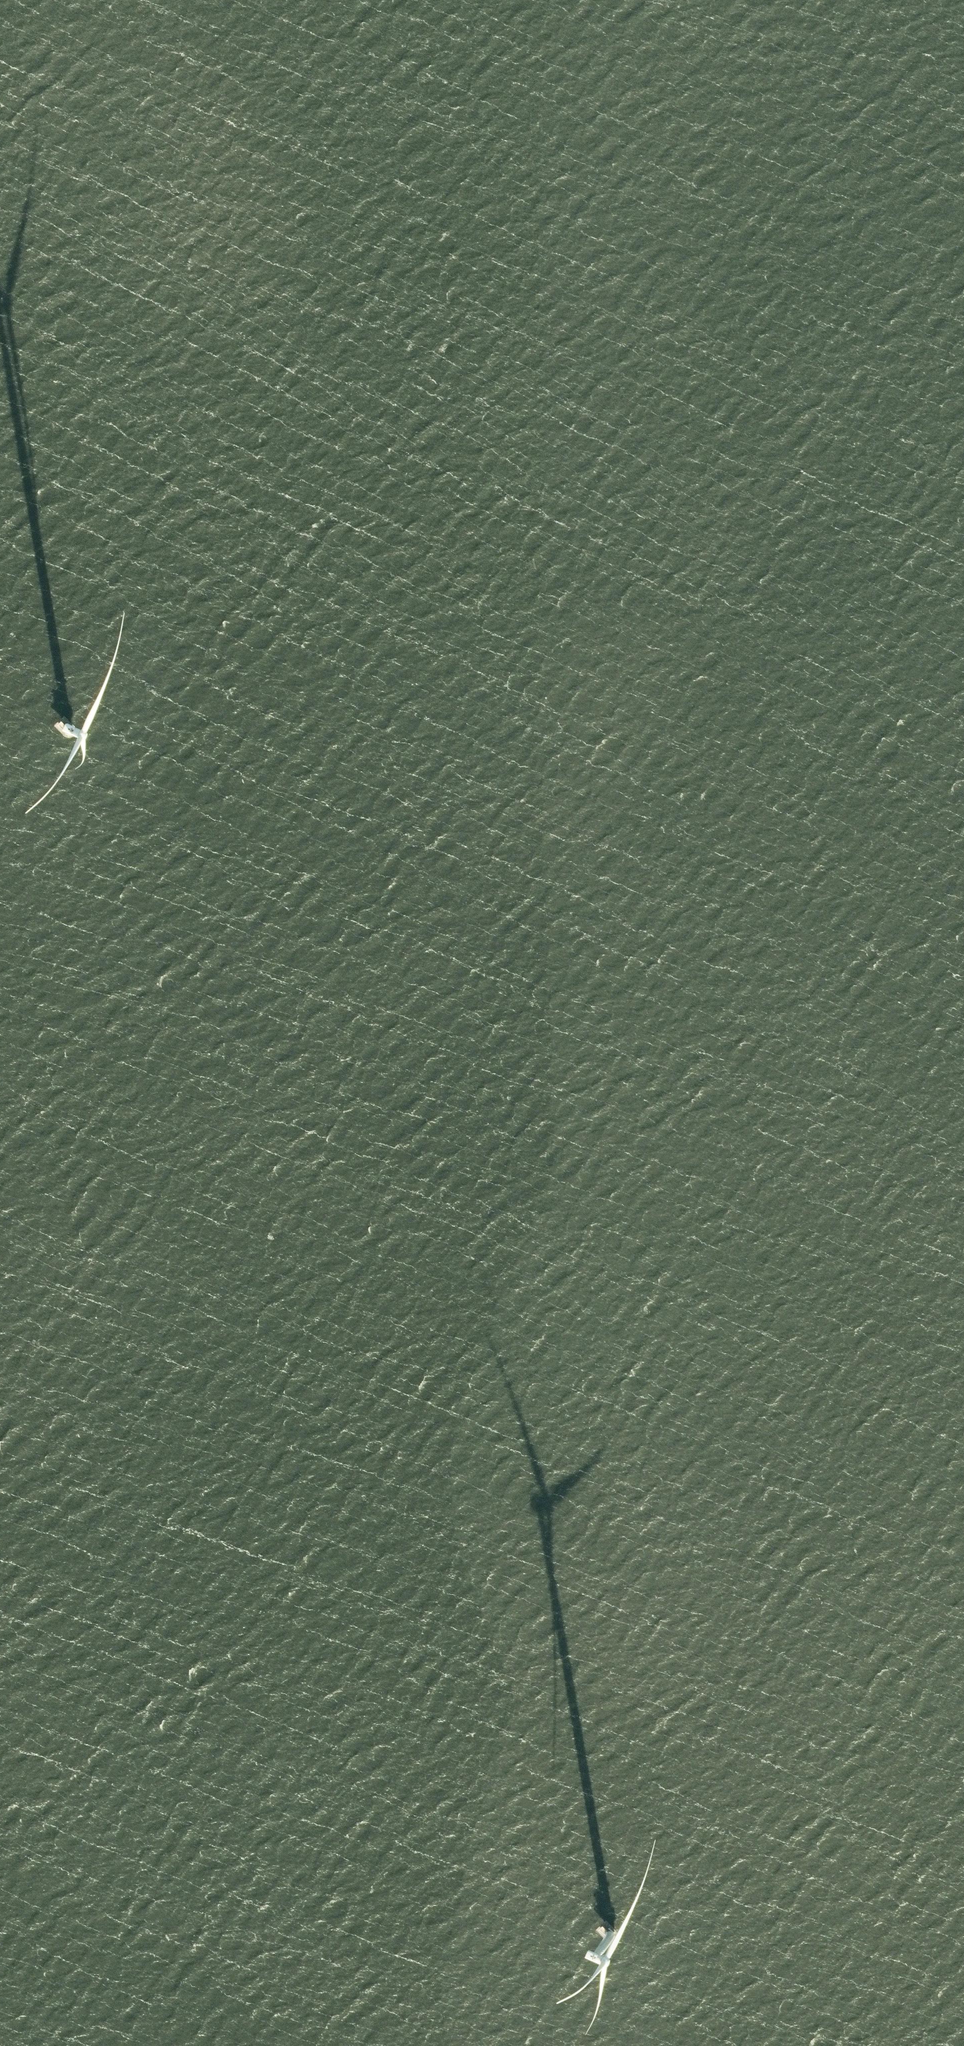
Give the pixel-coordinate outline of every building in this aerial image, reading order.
[(69,726),(69,727),(69,729),(69,730),(70,731),(71,732),(72,732),(74,732),(75,732),(76,731),(77,730),(77,729),(77,727),(77,726),(76,725),(75,724),(73,724),(72,724),(71,724),(70,725),(69,726)] [(609,1930),(609,1932),(609,1934),(610,1935),(611,1936),(613,1937),(615,1936),(616,1935),(617,1934),(618,1932),(617,1931),(616,1929),(615,1928),(613,1927),(611,1928),(610,1929),(609,1930)]
